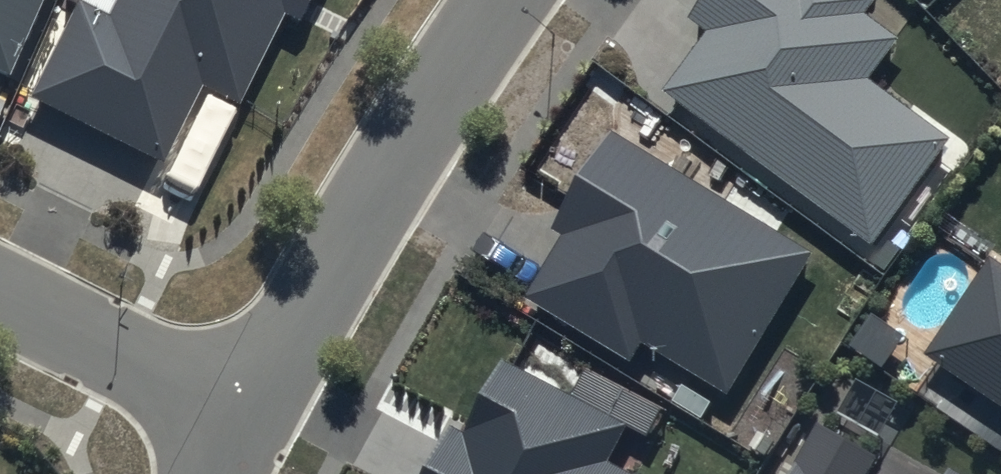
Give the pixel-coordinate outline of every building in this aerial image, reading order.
[(10,88),(50,0),(0,0),(0,84),(10,88)] [(164,179),(203,101),(242,120),(286,30),(306,40),(326,0),(128,0),(112,32),(79,16),(30,114),(164,179)] [(695,27),(714,41),(669,102),(878,257),(957,151),(873,89),(902,51),(869,27),(882,11),(867,0),(715,0),(695,27)] [(810,249),(593,122),(527,233),(543,242),(512,295),(713,413),(810,249)] [(998,268),(930,370),(1000,418),(1000,270),(998,268)] [(511,378),(477,446),(458,436),(438,473),(617,473),(634,440),(511,378)] [(877,460),(804,419),(772,473),(869,473),(877,460)] [(939,455),(929,473),(972,473),(939,455)]
